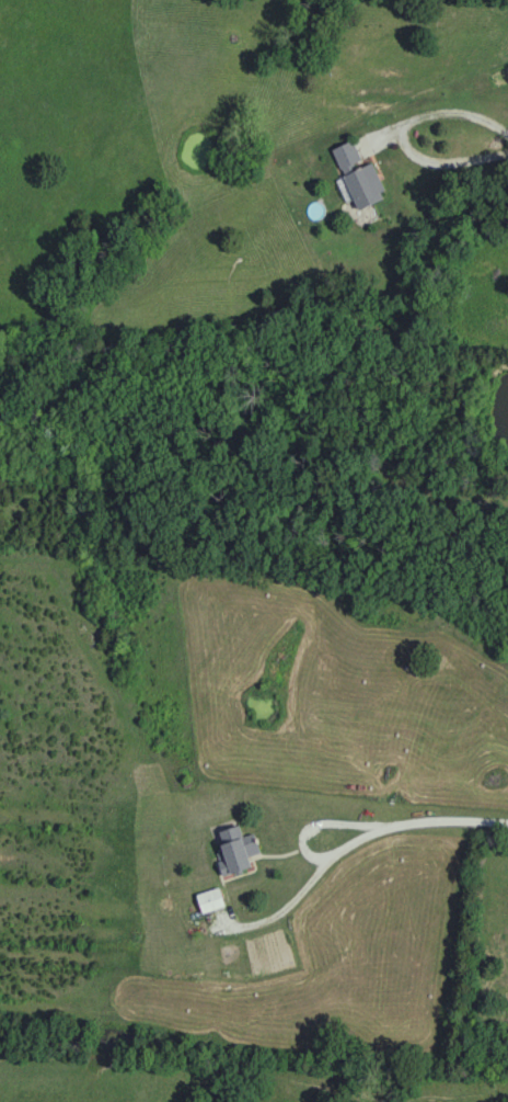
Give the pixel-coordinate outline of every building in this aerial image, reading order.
[(389,199),(375,165),(345,177),(359,212),(389,199)] [(261,853),(257,835),(245,838),(241,825),(220,831),(232,874),(255,868),(251,856),(261,853)] [(199,894),(203,913),(226,908),(221,888),(199,894)]
